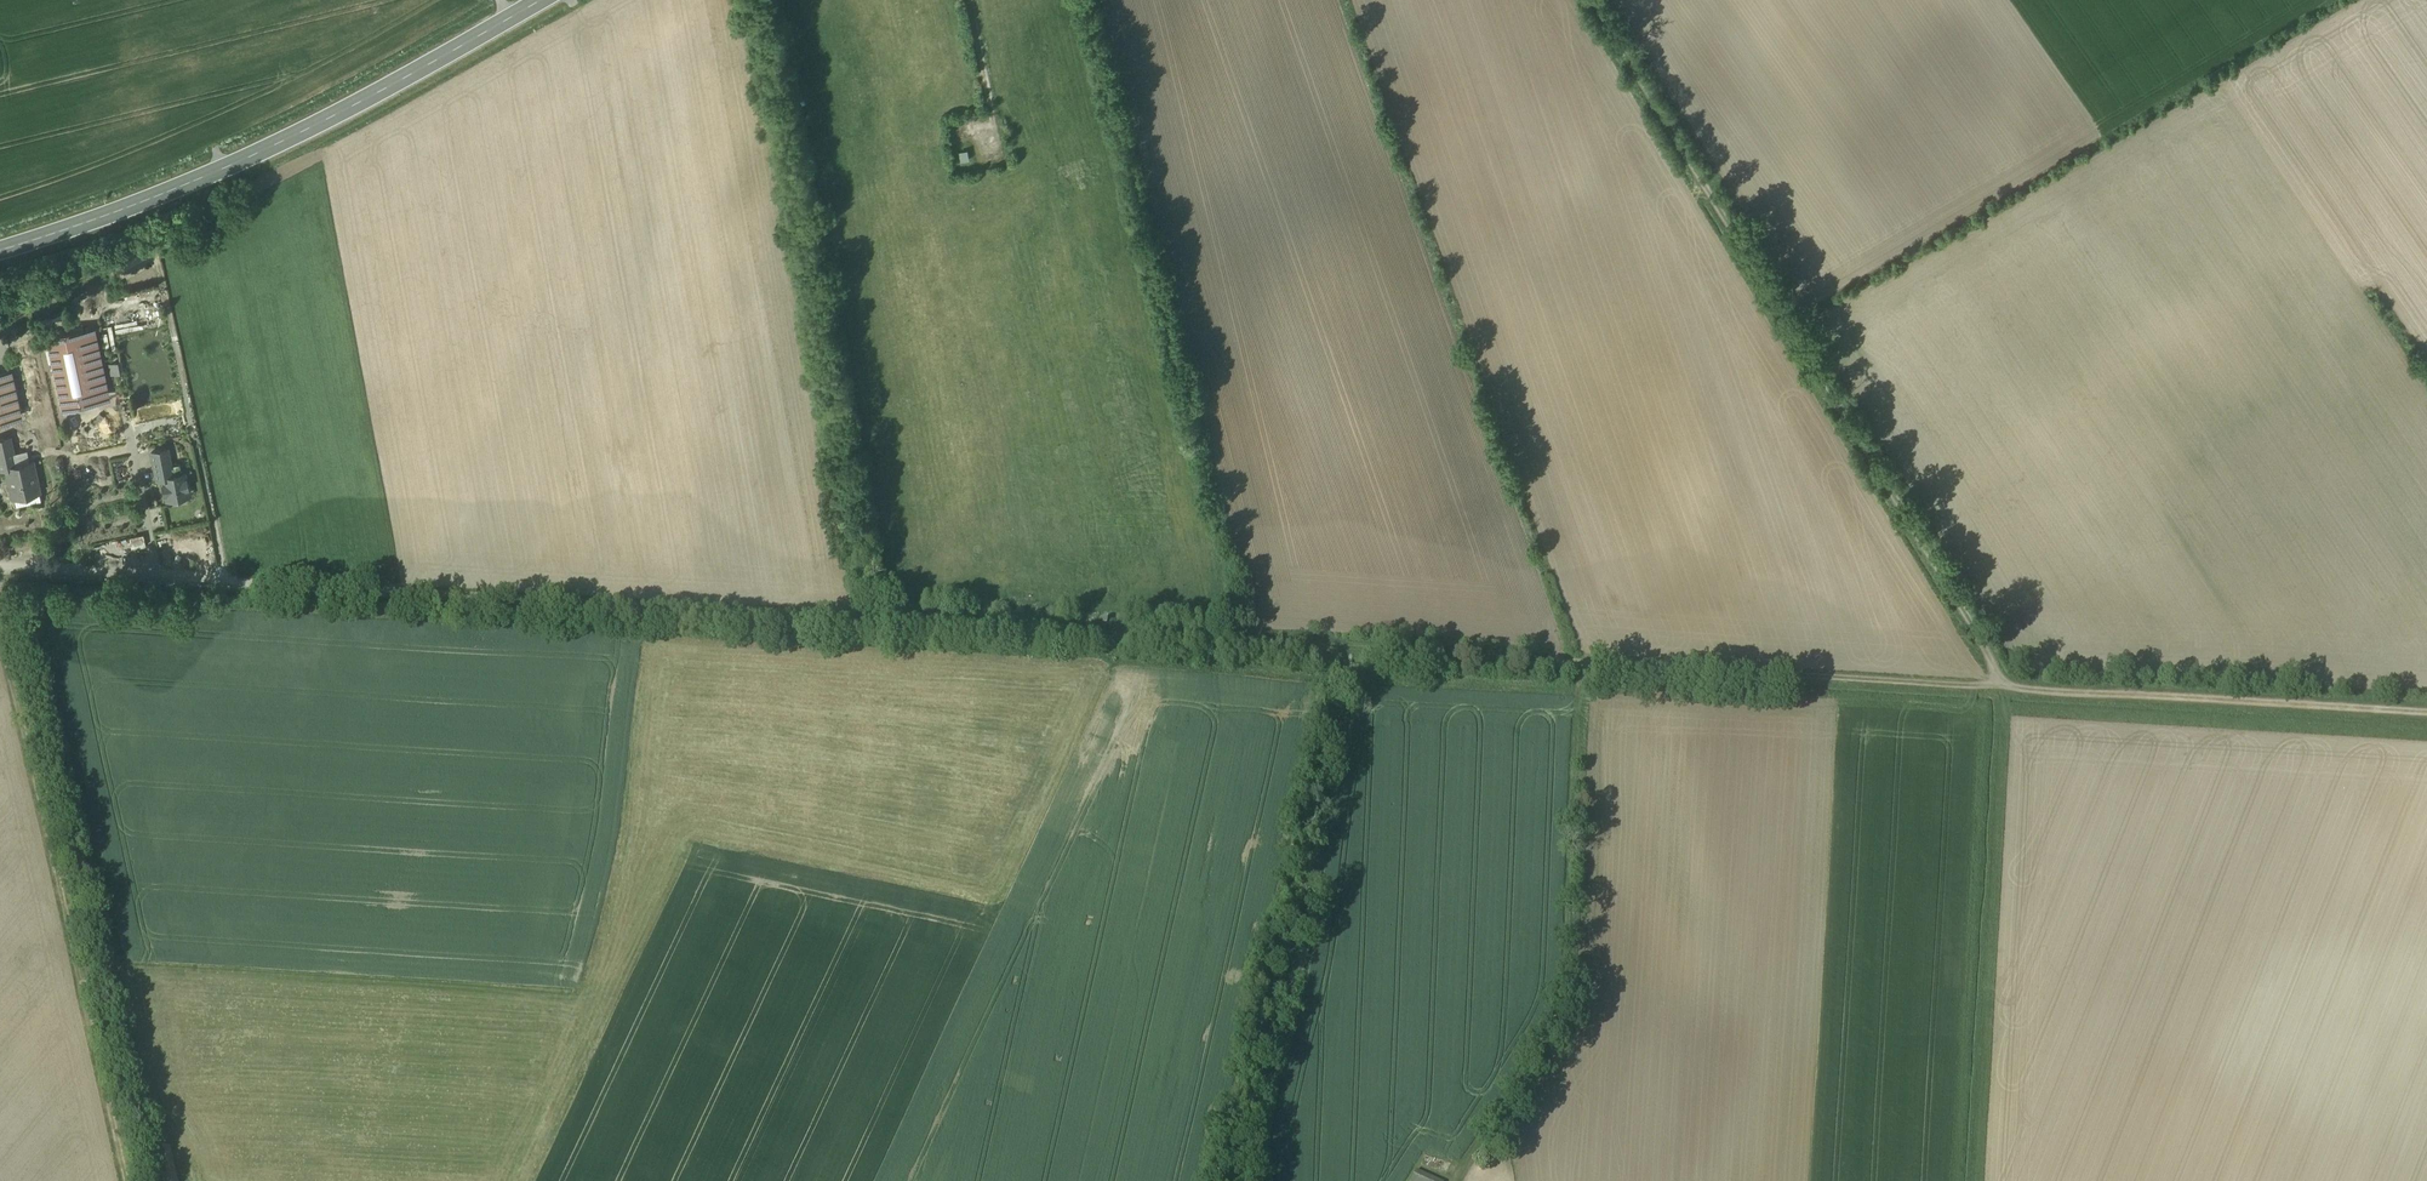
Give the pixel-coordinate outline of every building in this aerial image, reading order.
[(47,337),(62,409),(110,399),(95,327),(47,337)] [(215,358),(217,368),(238,365),(237,355),(215,358)] [(15,419),(5,372),(0,373),(0,422),(15,419)] [(20,441),(32,440),(31,431),(19,432),(20,441)] [(16,465),(10,437),(0,439),(0,467),(0,469),(6,468),(16,465)] [(163,478),(173,476),(173,475),(170,465),(167,449),(151,452),(157,479),(163,478)] [(16,465),(6,468),(13,497),(14,497),(16,506),(42,500),(33,462),(16,465)] [(180,463),(170,465),(173,475),(182,474),(180,463)] [(173,476),(163,478),(164,484),(162,485),(164,493),(165,493),(167,500),(187,496),(185,488),(186,488),(185,481),(186,481),(185,474),(182,474),(173,476)] [(144,535),(131,538),(133,546),(146,543),(144,535)] [(1412,1180),(1441,1180),(1417,1170),(1412,1180)]
